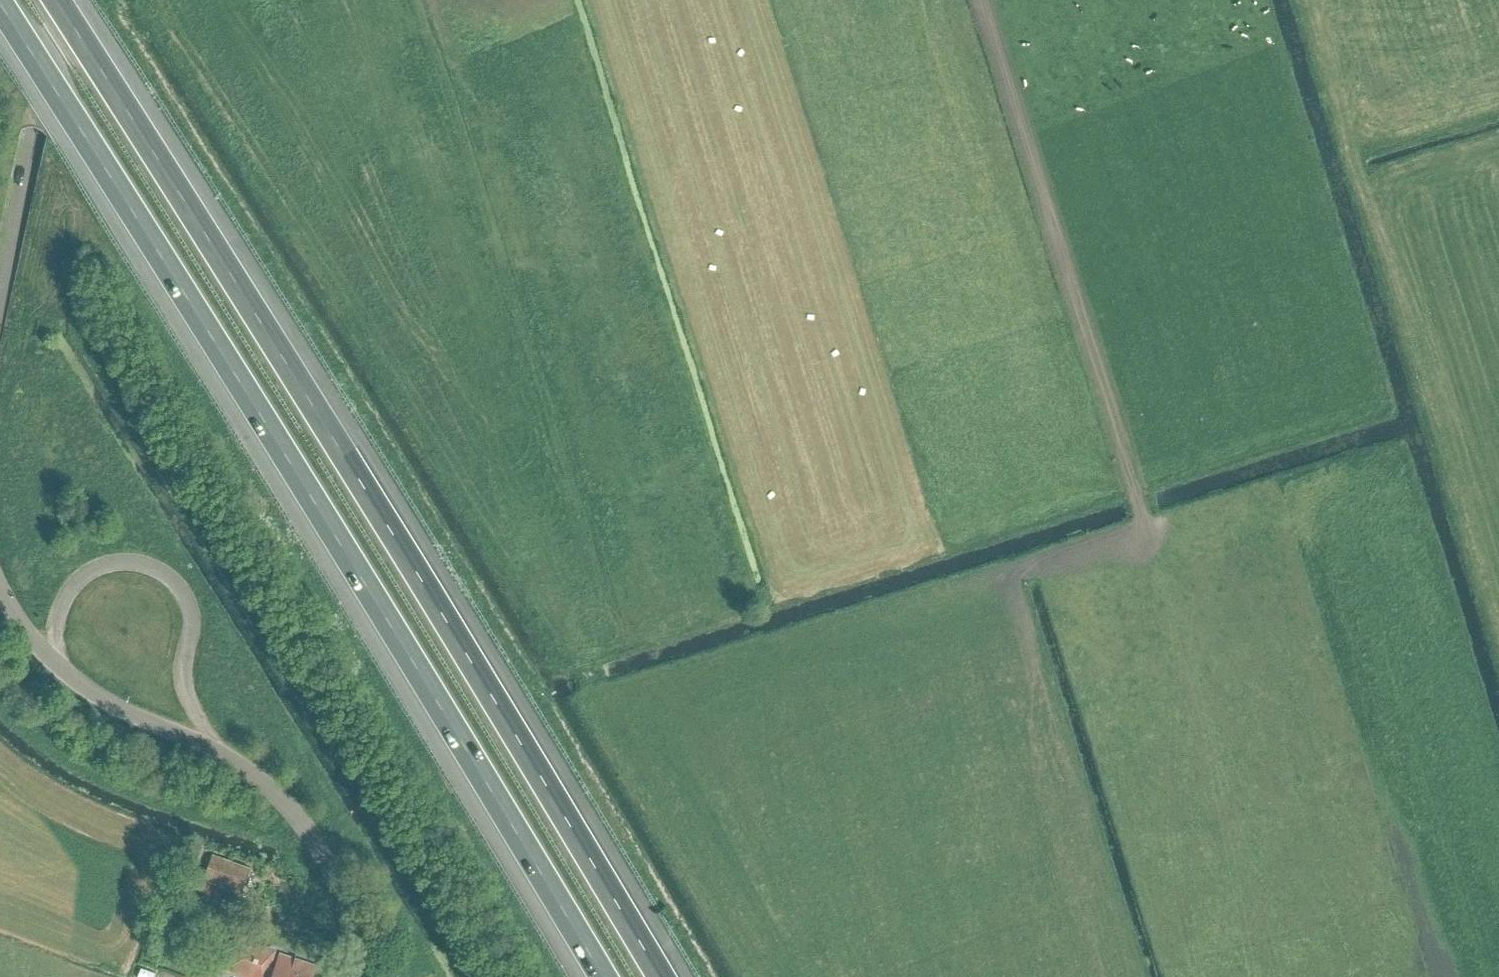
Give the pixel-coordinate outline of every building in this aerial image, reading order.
[(202,883),(240,896),(250,866),(211,854),(202,883)] [(275,969),(266,966),(271,949),(241,938),(230,972),(245,976),(314,976),(317,968),(279,955),(275,969)]
